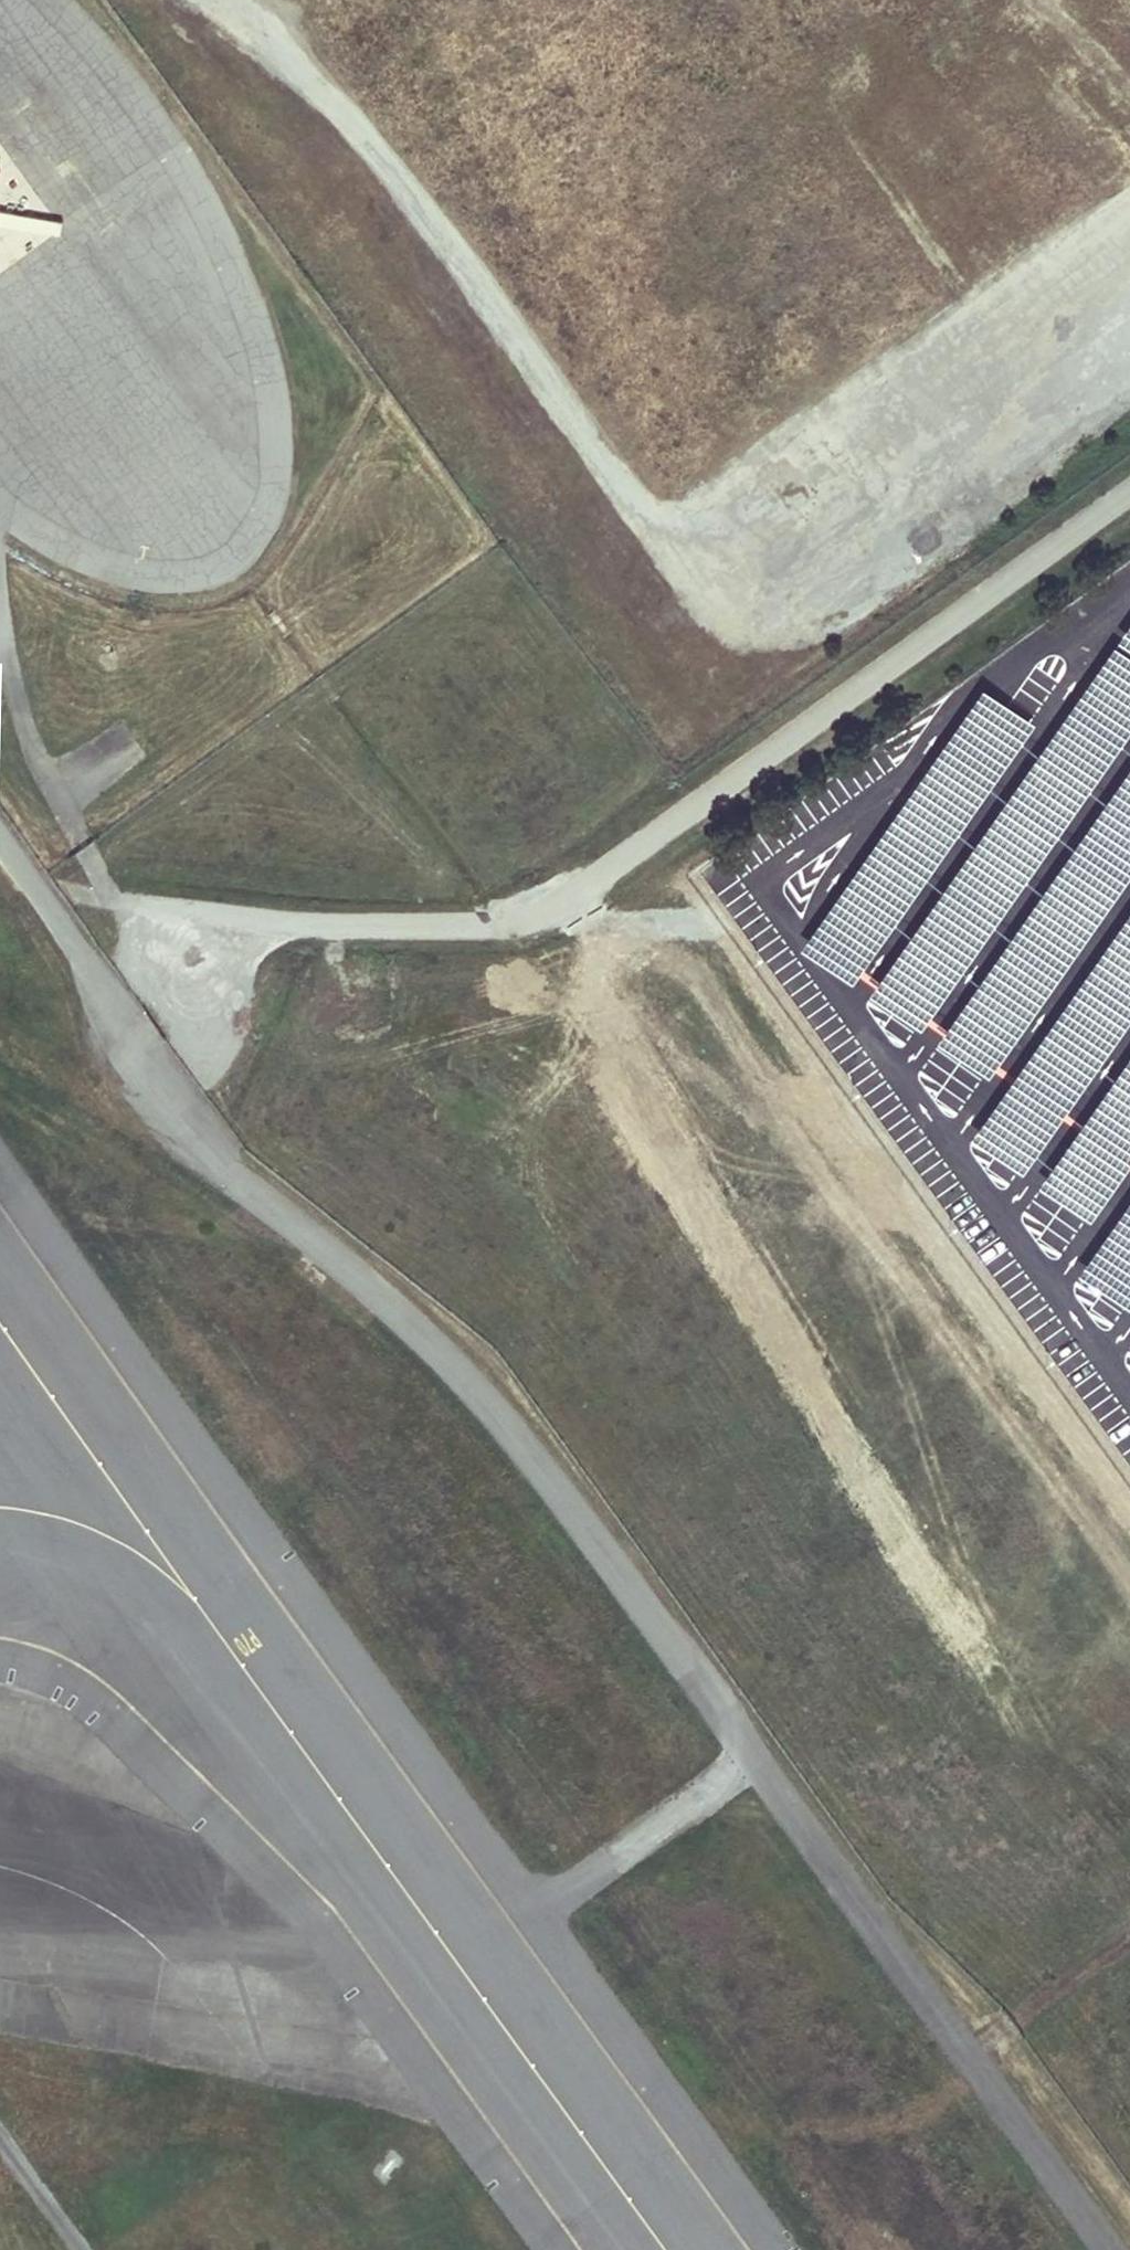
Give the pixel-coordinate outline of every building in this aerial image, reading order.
[(1120,639),(1129,646),(1129,624),(1120,639)] [(1116,644),(875,990),(927,1026),(1129,736),(1129,653),(1116,644)] [(1034,723),(983,688),(802,946),(853,982),(1034,723)] [(940,1038),(993,1075),(1129,878),(1129,766),(940,1038)] [(972,1134),(1025,1171),(1129,1022),(1129,911),(972,1134)] [(1040,1182),(1092,1219),(1129,1165),(1129,1054),(1040,1182)] [(1081,1270),(1129,1304),(1129,1200),(1081,1270)]
